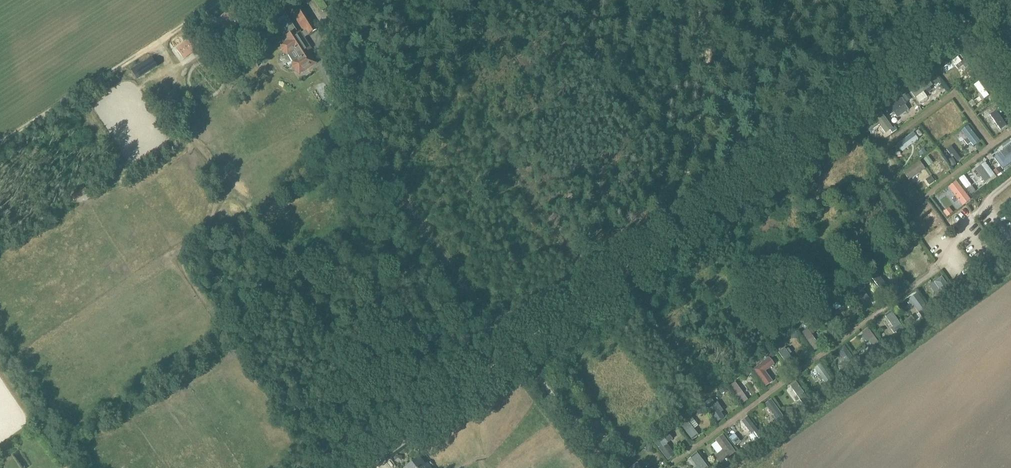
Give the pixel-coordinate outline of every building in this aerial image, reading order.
[(323,13),(327,11),(321,2),(317,4),(323,13)] [(306,9),(296,15),(309,35),(318,29),(315,26),(316,25),(306,9)] [(230,10),(176,49),(184,59),(238,21),(230,10)] [(296,32),(285,15),(275,21),(286,38),(283,40),(285,43),(282,44),(283,49),(285,52),(287,53),(294,63),(294,67),(296,71),(300,72),(315,63),(307,49),(310,47),(299,30),(296,32)] [(151,71),(148,74),(158,68),(152,58),(131,71),(133,75),(145,64),(151,71)] [(958,58),(943,69),(946,73),(955,67),(958,70),(963,65),(958,58)] [(928,80),(910,93),(914,99),(932,86),(929,81),(928,80)] [(979,82),(974,86),(984,99),(989,96),(979,82)] [(889,108),(888,109),(891,113),(905,103),(902,99),(889,108)] [(924,100),(915,105),(919,111),(928,105),(924,100)] [(947,107),(939,112),(943,118),(951,112),(960,125),(966,120),(952,102),(947,107)] [(1000,107),(984,118),(988,123),(989,125),(1004,114),(1000,107)] [(901,126),(909,123),(906,116),(898,120),(901,126)] [(944,118),(938,122),(947,137),(953,133),(944,118)] [(872,132),(879,127),(875,120),(861,130),(871,145),(878,141),(872,132)] [(968,127),(963,132),(967,137),(964,140),(968,145),(971,143),(974,146),(980,142),(968,127)] [(887,135),(891,141),(897,138),(893,132),(887,135)] [(914,132),(897,145),(902,151),(919,139),(914,132)] [(951,146),(948,148),(957,161),(961,159),(951,146)] [(1010,164),(1010,154),(1004,159),(1000,153),(994,158),(1003,170),(1010,164)] [(920,161),(903,172),(909,180),(925,169),(920,161)] [(985,162),(975,170),(986,185),(996,177),(985,162)] [(972,193),(981,187),(971,174),(963,180),(972,193)] [(928,191),(934,187),(925,175),(920,179),(928,191)] [(956,181),(948,187),(962,206),(970,200),(956,181)] [(74,203),(87,194),(82,188),(70,197),(74,203)] [(928,204),(922,208),(934,226),(940,221),(928,204)] [(963,213),(949,228),(955,234),(969,219),(963,213)] [(917,247),(904,256),(909,262),(915,257),(923,269),(930,265),(917,247)] [(913,274),(919,269),(915,264),(909,268),(913,274)] [(877,272),(871,277),(886,297),(892,293),(877,272)] [(942,278),(934,282),(941,292),(935,297),(940,304),(953,295),(942,278)] [(856,293),(850,297),(863,314),(869,310),(856,293)] [(917,294),(909,300),(924,320),(932,314),(917,294)] [(832,310),(826,314),(839,332),(844,328),(832,310)] [(885,316),(897,334),(903,329),(891,312),(885,316)] [(808,329),(802,333),(803,335),(814,351),(820,347),(809,331),(808,329)] [(868,329),(862,333),(863,334),(874,350),(875,351),(881,347),(868,329)] [(843,374),(857,364),(845,347),(837,352),(844,362),(838,366),(843,374)] [(785,349),(779,353),(790,369),(796,365),(785,349)] [(765,372),(774,365),(769,358),(753,370),(765,387),(773,382),(765,372)] [(820,365),(814,369),(826,384),(832,380),(820,365)] [(796,382),(790,386),(802,404),(808,399),(796,382)] [(735,383),(730,387),(731,388),(742,404),(742,405),(748,401),(735,383)] [(717,423),(724,418),(711,399),(704,404),(717,423)] [(771,400),(765,404),(777,421),(783,417),(771,400)] [(748,418),(742,422),(757,441),(762,437),(748,418)] [(685,419),(679,423),(693,441),(699,436),(685,419)] [(667,444),(673,440),(667,433),(654,443),(668,461),(675,455),(667,444)] [(720,464),(736,452),(723,435),(716,441),(723,451),(715,456),(720,464)] [(696,453),(690,457),(697,467),(696,467),(708,467),(696,453)] [(11,461),(15,467),(26,467),(20,456),(11,461)] [(419,458),(406,467),(430,467),(428,464),(426,466),(419,458)]
